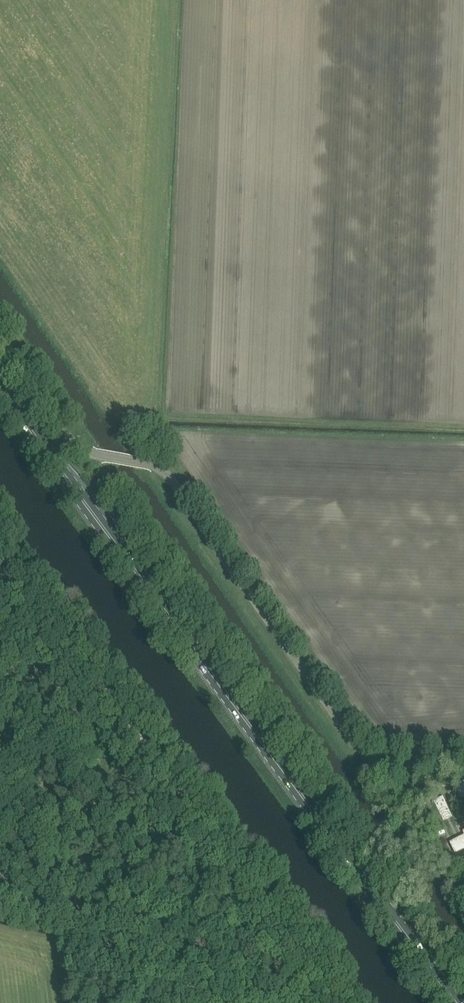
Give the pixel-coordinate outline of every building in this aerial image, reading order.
[(456,853),(463,849),(463,837),(451,843),(456,853)]
